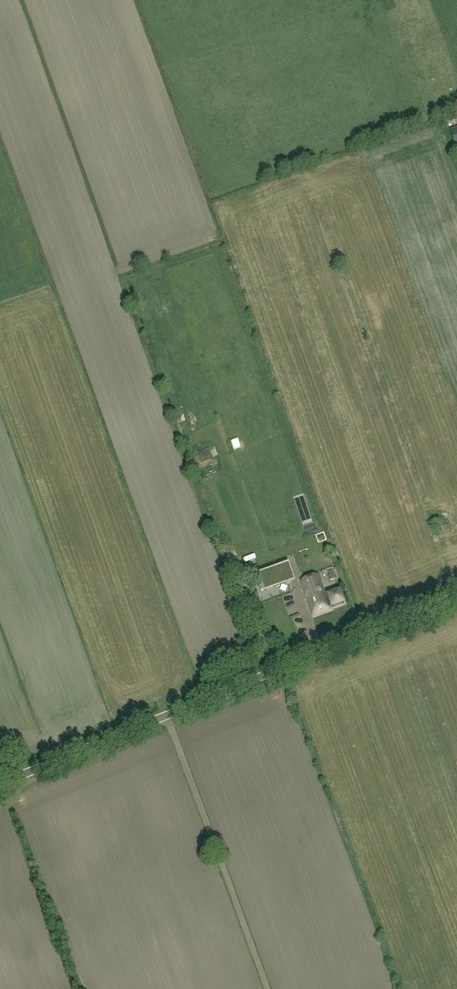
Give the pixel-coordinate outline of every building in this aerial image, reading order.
[(241,447),(238,439),(232,442),(234,450),(241,447)] [(439,534),(450,530),(448,525),(437,529),(439,534)] [(264,590),(294,580),(288,563),(258,574),(264,590)] [(318,575),(301,581),(313,617),(331,611),(330,607),(332,606),(332,608),(344,604),(340,592),(328,596),(329,598),(327,599),(318,575)]
